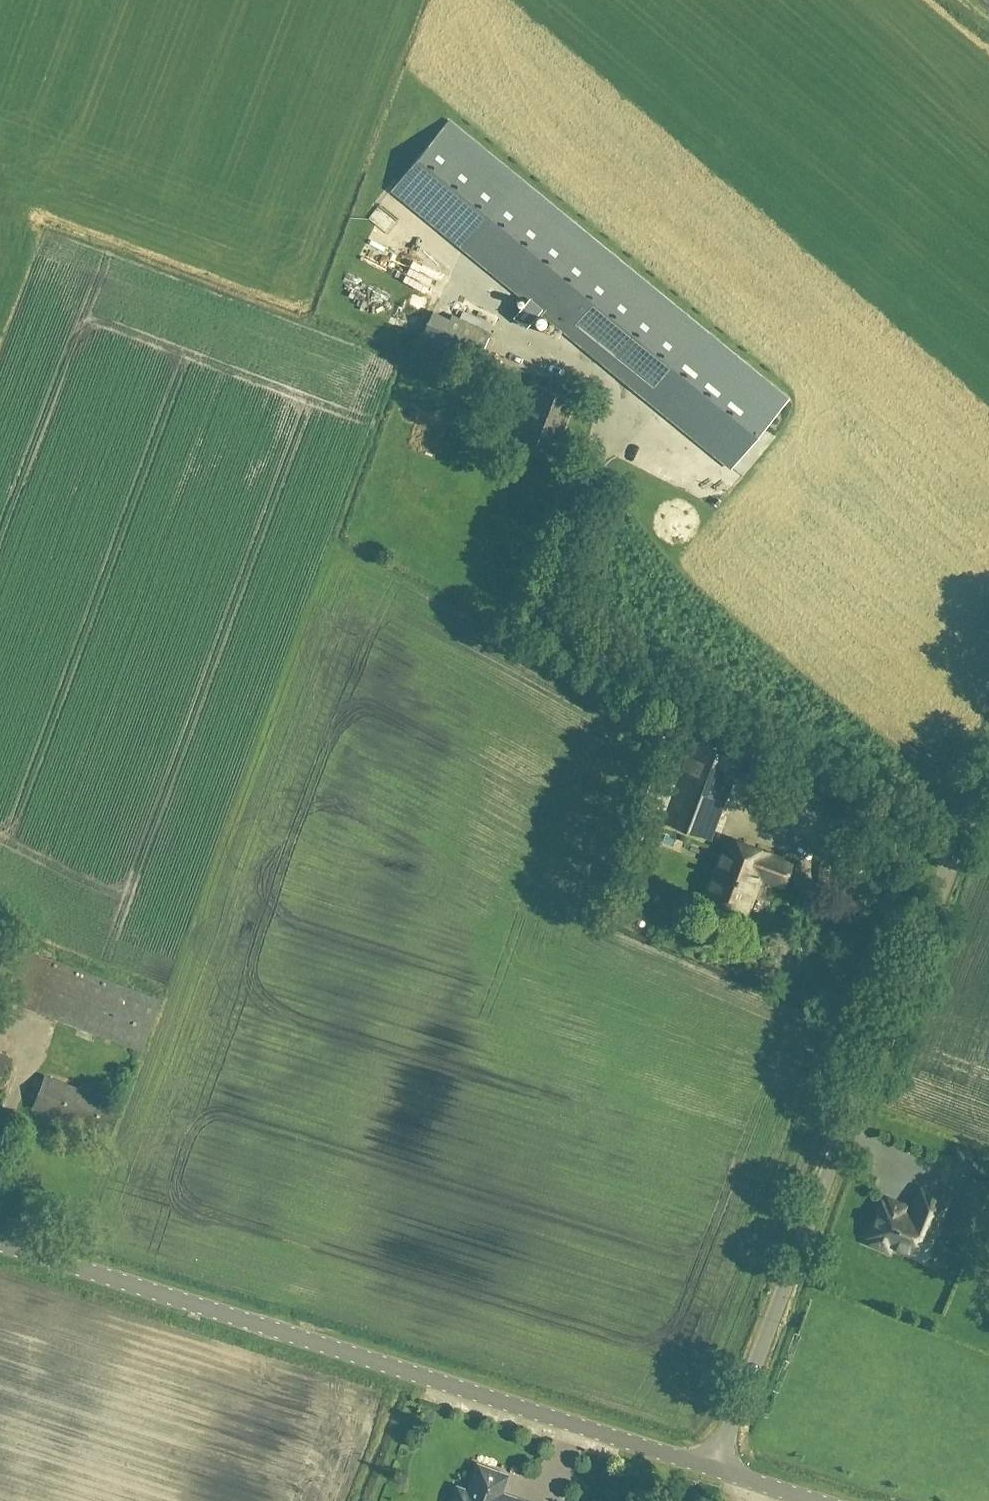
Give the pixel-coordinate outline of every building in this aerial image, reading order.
[(445,128),(391,192),(644,400),(697,335),(445,128)] [(476,367),(494,333),(454,314),(437,348),(476,367)] [(679,415),(736,465),(776,420),(718,370),(679,415)] [(554,454),(574,401),(538,388),(518,440),(554,454)] [(712,840),(744,762),(696,743),(664,820),(712,840)] [(858,870),(868,846),(829,830),(819,854),(858,870)] [(770,855),(729,839),(706,900),(747,916),(761,878),(784,887),(793,864),(770,856),(770,855)] [(142,1053),(163,1000),(10,942),(0,968),(0,997),(36,1011),(35,1013),(142,1053)] [(9,1056),(0,1053),(0,1080),(9,1056)] [(111,1137),(123,1105),(46,1076),(34,1108),(111,1137)] [(988,1209),(988,1192),(973,1185),(954,1230),(977,1239),(988,1209)] [(883,1204),(869,1237),(873,1238),(871,1243),(888,1250),(890,1246),(909,1254),(922,1259),(928,1244),(930,1241),(946,1202),(921,1192),(911,1216),(909,1214),(904,1212),(906,1208),(888,1200),(886,1205),(883,1204)] [(473,1494),(458,1488),(453,1500),(520,1500),(509,1497),(509,1499),(500,1496),(505,1483),(500,1474),(486,1468),(476,1473),(472,1484),(475,1489),(473,1494)]
